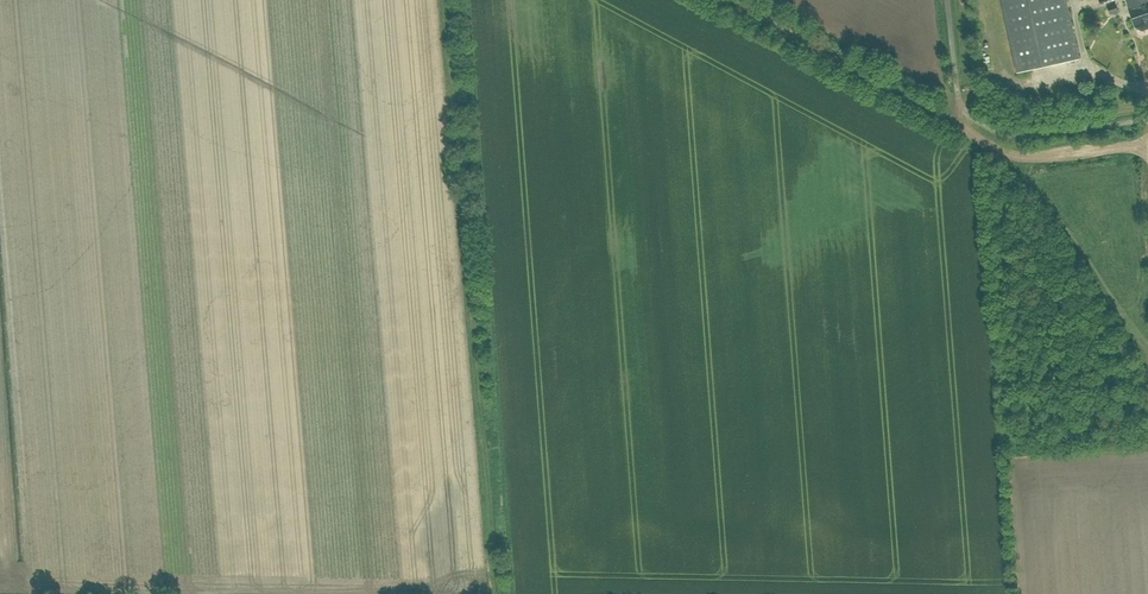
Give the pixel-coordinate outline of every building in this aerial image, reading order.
[(1064,0),(1001,0),(1016,72),(1017,72),(1077,59),(1065,2),(1064,0)] [(1147,0),(1125,0),(1136,31),(1137,31),(1135,25),(1136,25),(1137,27),(1142,29),(1147,27),(1147,2),(1147,0)] [(1119,11),(1117,4),(1108,7),(1110,15),(1119,11)]
